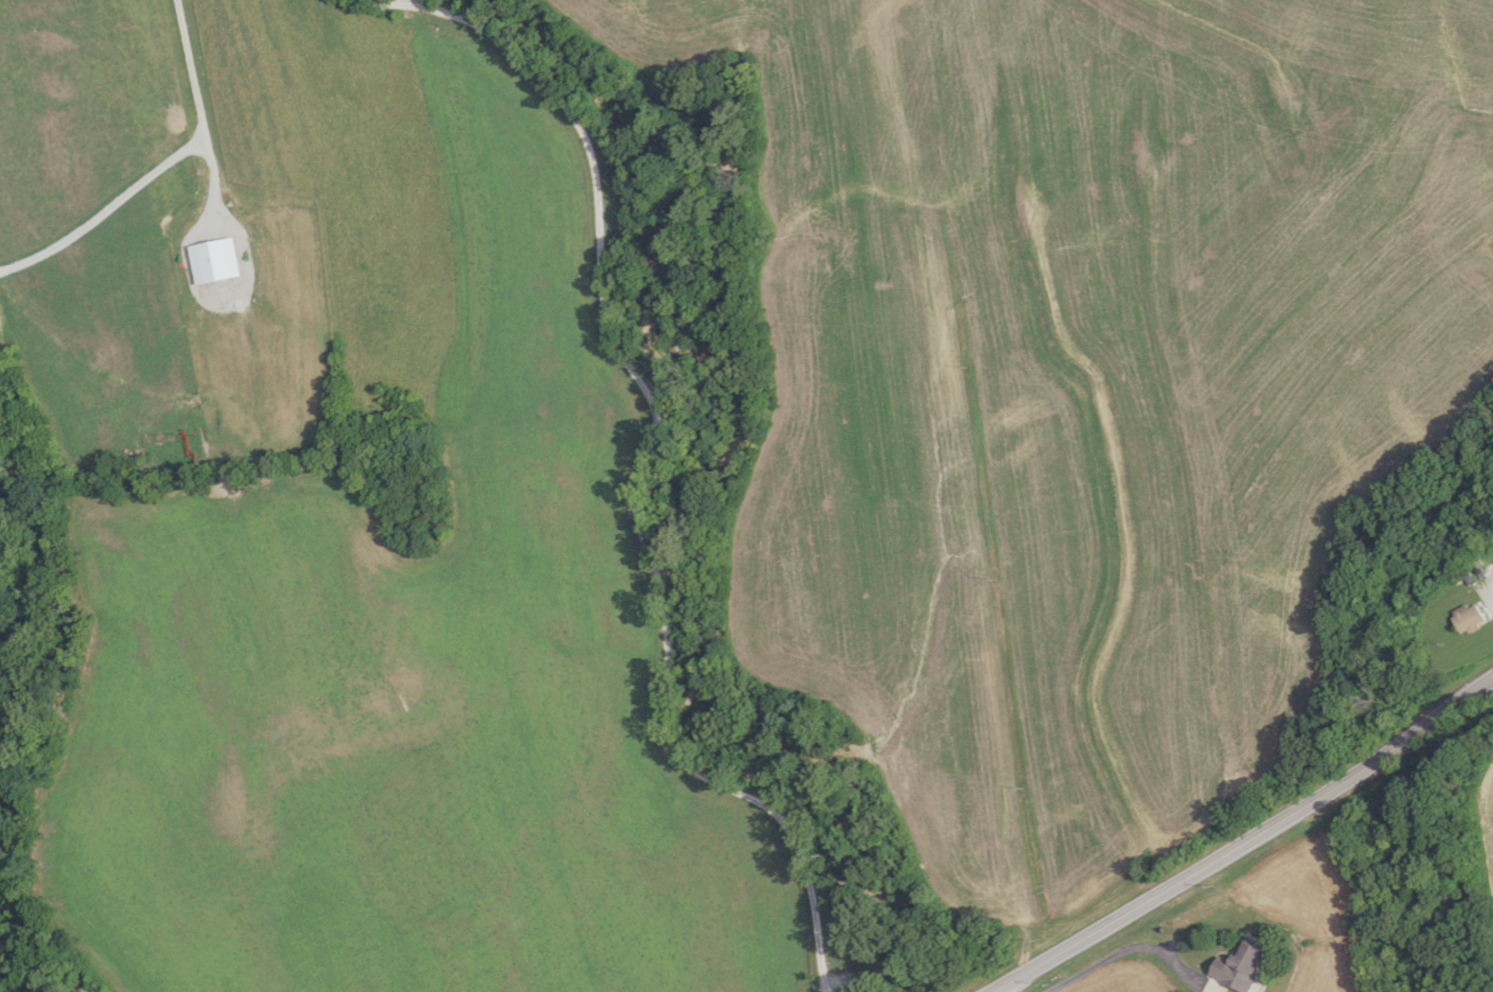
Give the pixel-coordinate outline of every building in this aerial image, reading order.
[(1465,633),(1488,621),(1478,601),(1455,613),(1465,633)] [(1245,941),(1237,959),(1220,952),(1210,976),(1248,991),(1251,991),(1268,951),(1245,941)]
